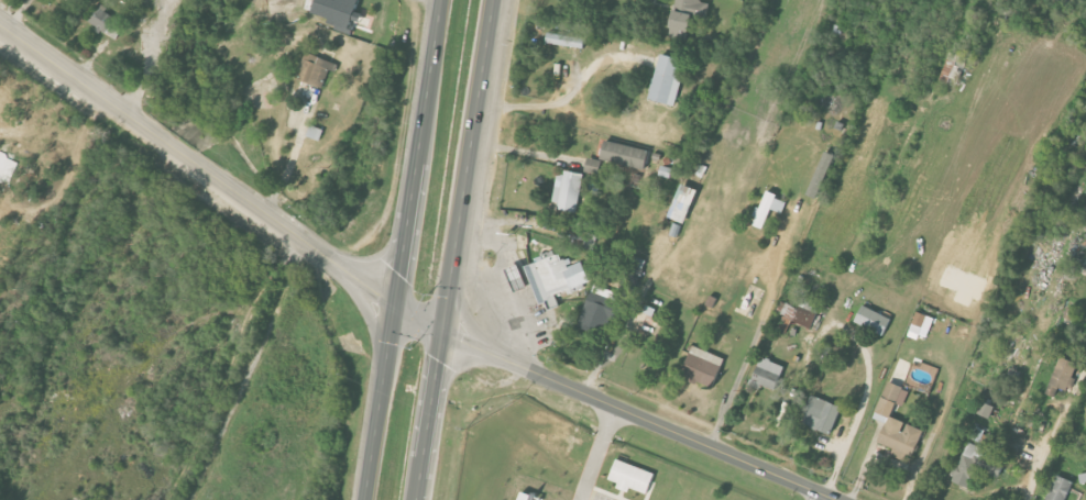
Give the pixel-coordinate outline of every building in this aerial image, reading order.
[(313,14),(338,22),(335,31),(351,35),(356,18),(355,17),(360,0),(338,0),(337,0),(318,0),(313,14)] [(676,10),(675,9),(670,37),(689,40),(693,18),(707,20),(710,3),(699,2),(699,0),(677,0),(676,10)] [(88,24),(117,40),(127,23),(98,7),(88,24)] [(586,38),(549,34),(548,45),(585,48),(586,38)] [(968,59),(949,52),(940,76),(959,83),(968,59)] [(335,72),(338,63),(306,54),(298,81),(324,88),(329,70),(335,72)] [(676,106),(682,80),(678,79),(683,60),(661,55),(650,100),(676,106)] [(324,131),(311,126),(307,137),(320,142),(324,131)] [(647,168),(649,149),(605,143),(603,163),(647,168)] [(599,175),(602,161),(588,159),(585,173),(599,175)] [(554,210),(578,213),(583,175),(559,172),(554,210)] [(685,225),(699,191),(683,184),(669,218),(685,225)] [(787,203),(777,199),(779,195),(767,191),(754,226),(764,230),(771,210),(783,214),(787,203)] [(528,267),(546,313),(560,307),(555,295),(589,282),(581,262),(572,265),(570,258),(560,261),(556,251),(535,258),(537,263),(528,267)] [(617,303),(619,292),(591,286),(580,329),(604,335),(607,318),(620,321),(624,305),(617,303)] [(788,332),(792,322),(813,329),(819,314),(802,308),(802,309),(782,301),(773,326),(788,332)] [(855,323),(885,336),(892,318),(863,306),(855,323)] [(910,333),(923,337),(925,330),(931,332),(935,318),(917,312),(910,333)] [(692,381),(714,389),(726,359),(694,346),(683,372),(694,376),(692,381)] [(1059,386),(1070,389),(1079,361),(1059,356),(1048,394),(1056,396),(1059,386)] [(754,382),(778,389),(785,364),(760,357),(754,382)] [(924,429),(907,423),(907,422),(892,416),(903,386),(888,381),(874,418),(886,422),(879,442),(894,448),(892,455),(912,462),(924,429)] [(802,422),(832,434),(843,406),(813,394),(802,422)] [(979,414),(990,418),(995,406),(983,401),(979,414)] [(972,438),(982,442),(986,429),(976,426),(972,438)] [(988,456),(990,450),(968,441),(952,480),(971,487),(979,469),(1000,477),(1006,463),(988,456)] [(656,473),(617,459),(610,479),(619,483),(617,487),(629,492),(631,488),(648,494),(656,473)] [(1073,480),(1055,474),(1047,499),(1067,499),(1073,480)]
